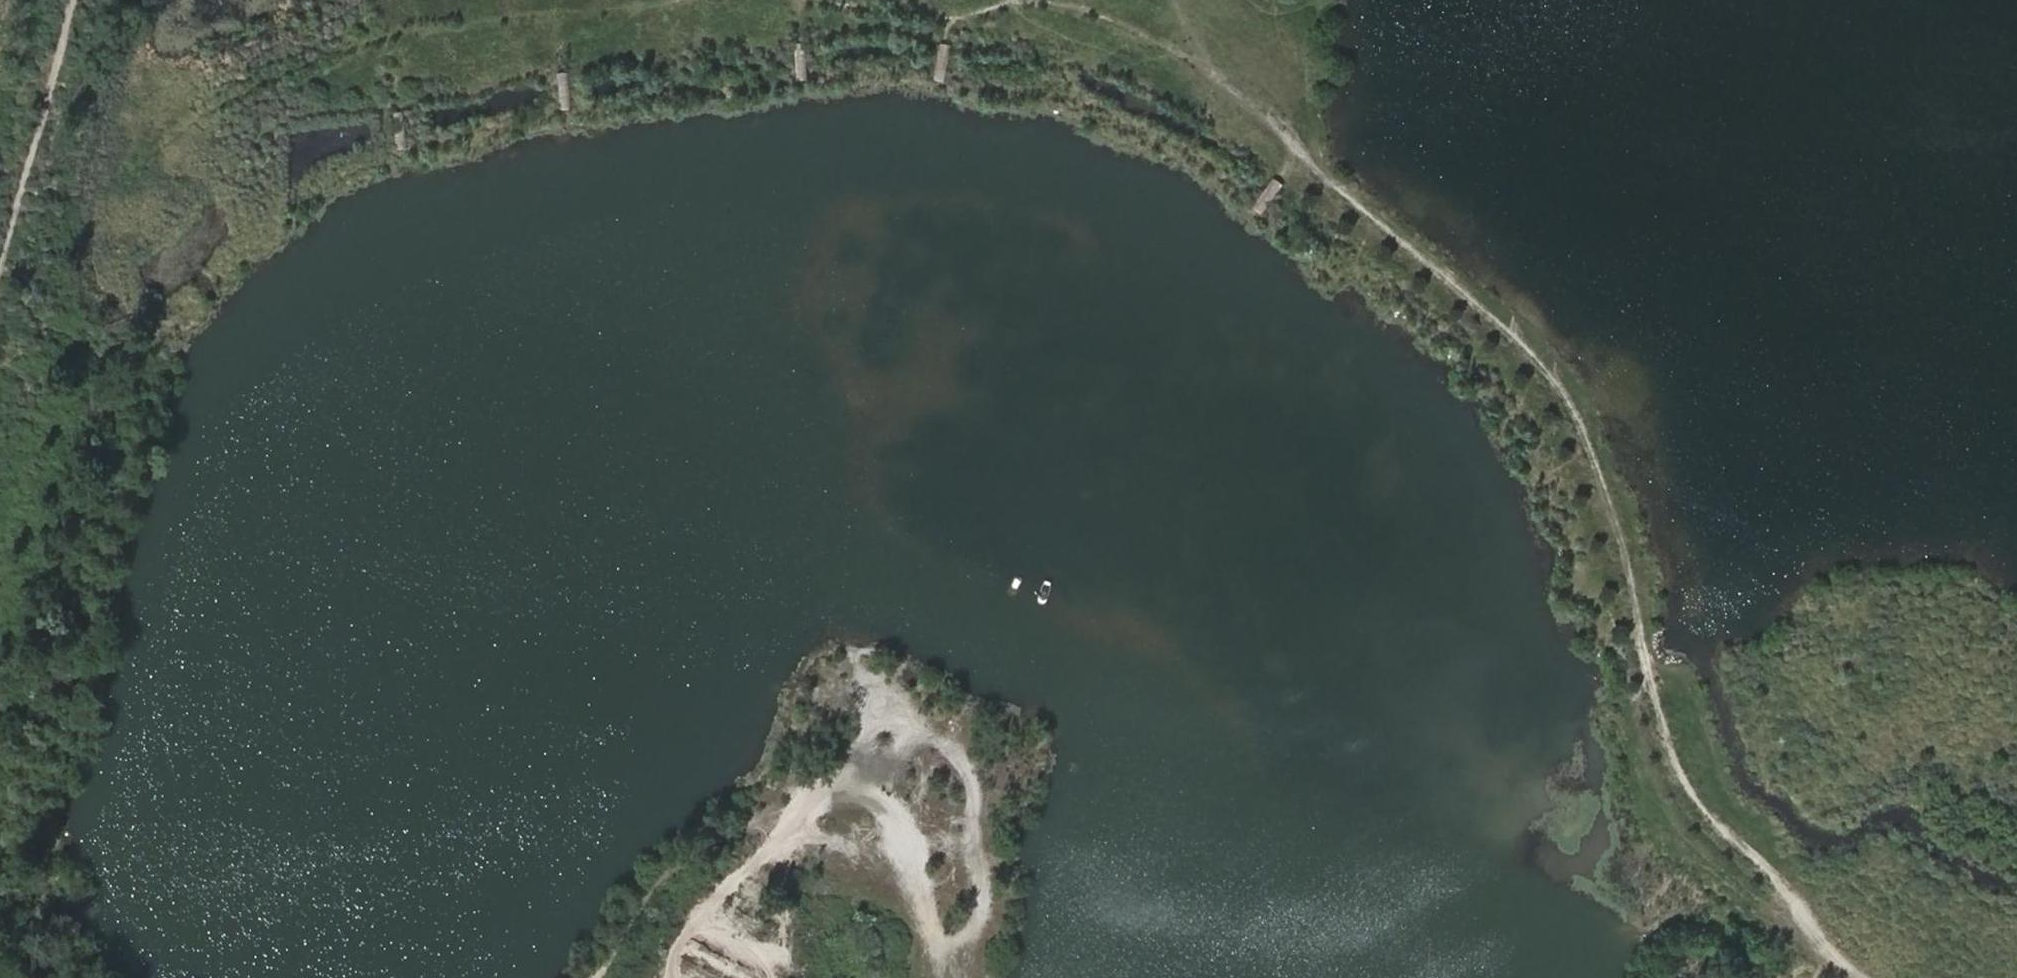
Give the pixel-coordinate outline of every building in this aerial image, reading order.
[(805,77),(805,42),(793,42),(793,77),(805,77)] [(946,78),(948,43),(936,42),(933,77),(946,78)] [(556,72),(558,107),(570,107),(567,71),(556,72)] [(389,112),(395,148),(407,146),(401,110),(389,112)]
